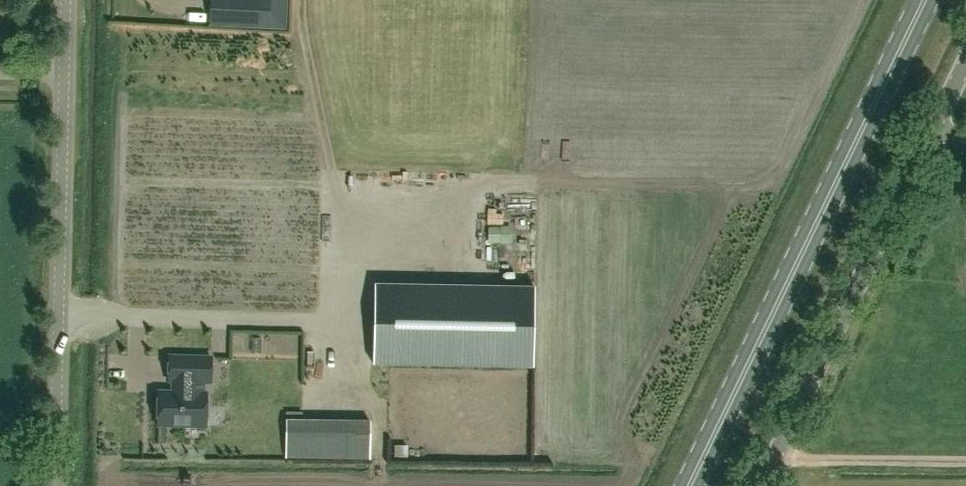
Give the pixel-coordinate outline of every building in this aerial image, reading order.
[(209,23),(282,27),(283,0),(211,0),(209,23)] [(160,18),(192,19),(192,8),(160,7),(160,18)] [(361,205),(372,205),(371,188),(361,188),(361,205)] [(322,270),(321,245),(313,245),(314,270),(322,270)] [(373,364),(533,367),(534,287),(374,284),(373,364)] [(206,425),(206,393),(202,393),(202,381),(210,381),(211,357),(169,356),(168,380),(175,381),(175,393),(158,392),(158,424),(206,425)] [(374,421),(287,423),(287,457),(374,455),(374,421)]
